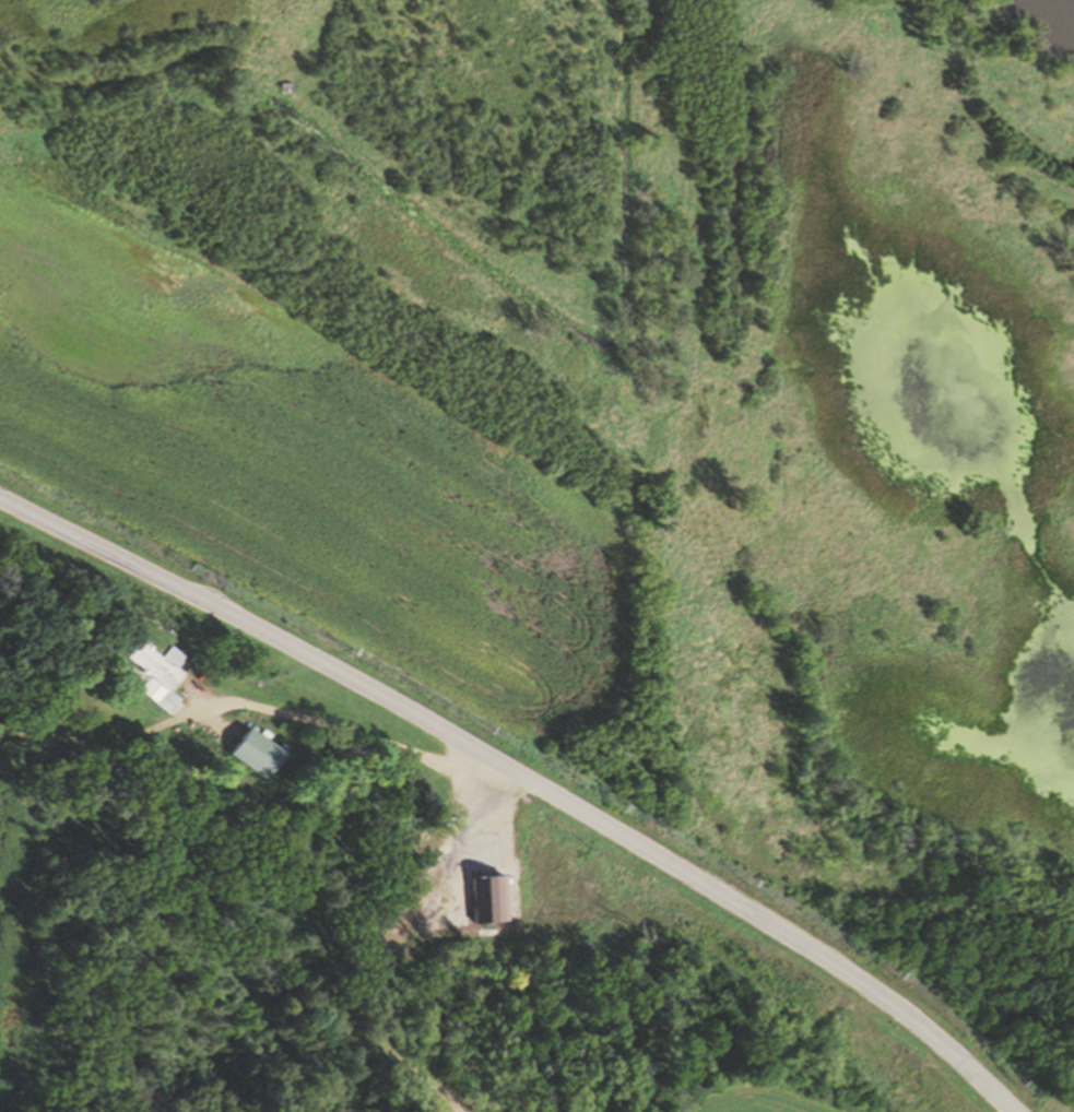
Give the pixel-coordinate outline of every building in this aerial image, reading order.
[(131,630),(163,654),(172,643),(188,656),(177,670),(185,676),(172,691),(181,699),(172,712),(144,691),(154,678),(117,650),(131,630)] [(252,727),(232,755),(268,783),(288,756),(252,727)] [(505,872),(505,903),(531,903),(531,872),(505,872)]
